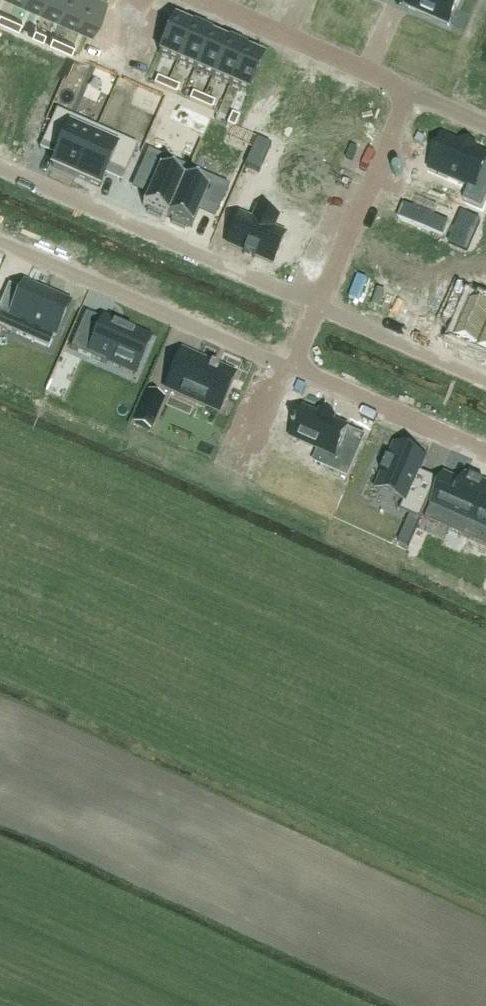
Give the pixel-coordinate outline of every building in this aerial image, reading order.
[(60,0),(38,0),(37,3),(55,10),(60,0)] [(81,0),(60,0),(55,10),(73,18),(81,0)] [(102,0),(81,0),(73,18),(91,26),(102,0)] [(449,28),(462,0),(414,0),(410,11),(449,28)] [(8,22),(11,14),(0,9),(0,18),(8,22)] [(11,14),(8,22),(19,27),(22,19),(11,14)] [(177,64),(192,28),(175,21),(159,56),(177,64)] [(36,25),(32,33),(43,37),(47,30),(36,25)] [(195,71),(210,36),(192,28),(177,64),(195,71)] [(53,33),(50,40),(61,45),(64,38),(53,33)] [(213,79),(228,44),(210,36),(195,71),(213,79)] [(64,38),(61,45),(72,50),(76,43),(64,38)] [(230,87),(246,52),(228,44),(213,79),(230,87)] [(248,95),(264,60),(246,52),(230,87),(248,95)] [(157,78),(154,86),(165,91),(168,83),(157,78)] [(168,83),(165,91),(176,96),(179,88),(168,83)] [(7,149),(15,131),(28,137),(45,97),(20,86),(16,96),(0,89),(0,146),(7,149)] [(193,94),(190,101),(201,106),(204,99),(193,94)] [(204,99),(201,106),(212,111),(215,104),(204,99)] [(76,178),(97,130),(57,112),(42,146),(58,153),(52,168),(76,178)] [(227,127),(235,130),(239,119),(232,116),(227,127)] [(138,147),(97,130),(76,178),(100,189),(109,169),(125,176),(138,147)] [(429,172),(469,189),(463,202),(482,210),(485,202),(485,172),(484,172),(485,167),(485,157),(444,139),(429,172)] [(189,170),(148,152),(134,184),(151,191),(143,208),(148,210),(147,214),(161,220),(162,216),(167,219),(189,170)] [(189,170),(167,219),(172,221),(171,224),(185,231),(187,227),(191,229),(202,205),(219,212),(229,187),(189,170)] [(240,217),(228,245),(246,253),(245,256),(254,260),(255,257),(272,264),(284,237),(240,217)] [(481,225),(462,217),(449,246),(468,254),(481,225)] [(375,272),(362,302),(413,324),(420,310),(440,319),(459,275),(437,265),(433,276),(404,263),(396,281),(375,272)] [(70,305),(25,285),(19,298),(6,292),(0,307),(0,329),(11,334),(17,320),(56,337),(70,305)] [(444,320),(463,328),(455,344),(460,346),(458,350),(473,357),(475,353),(479,355),(485,339),(485,303),(477,299),(478,295),(459,287),(444,320)] [(85,319),(71,350),(106,365),(106,364),(135,377),(141,365),(151,340),(104,320),(103,322),(101,326),(85,319)] [(174,369),(165,390),(219,414),(236,377),(195,360),(183,354),(181,354),(180,355),(174,369)] [(164,401),(149,394),(136,424),(151,430),(164,401)] [(295,431),(291,439),(320,452),(314,464),(348,479),(361,451),(343,443),(349,430),(334,424),(335,421),(322,415),(321,418),(304,411),(297,426),(296,426),(293,431),(295,431)] [(384,477),(378,492),(405,504),(401,513),(411,517),(399,543),(410,548),(436,487),(418,479),(420,474),(426,460),(397,448),(390,462),(389,461),(382,476),(384,477)] [(485,498),(485,487),(466,478),(463,485),(445,477),(425,521),(467,540),(485,498)] [(467,540),(485,548),(485,498),(467,540)]
